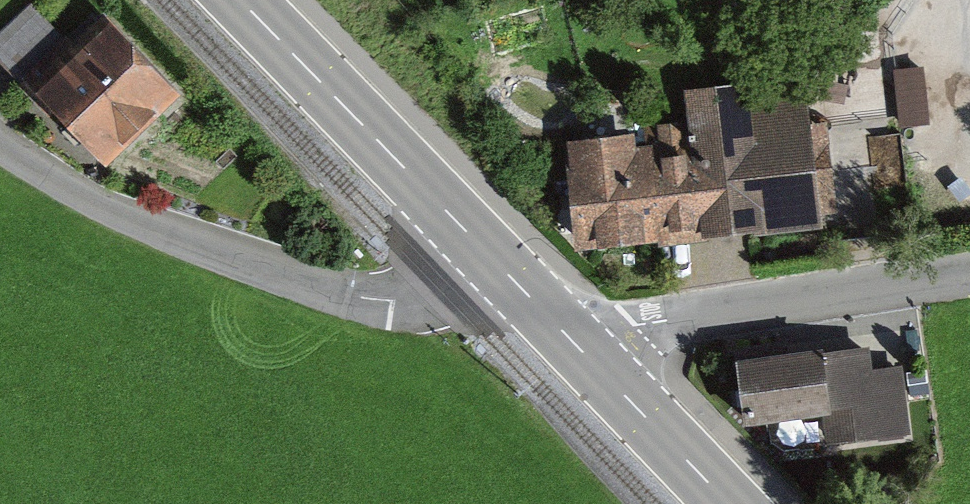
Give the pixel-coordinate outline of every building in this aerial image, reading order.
[(13,88),(62,40),(27,6),(0,32),(0,75),(13,88)] [(62,40),(13,88),(103,180),(179,106),(101,27),(74,53),(62,40)] [(925,71),(893,74),(898,130),(930,127),(925,71)] [(651,140),(567,150),(578,256),(821,230),(804,82),(677,96),(684,164),(654,168),(651,140)] [(802,347),(739,355),(750,432),(829,421),(833,453),(919,442),(909,368),(881,372),(877,346),(803,356),(802,347)]
